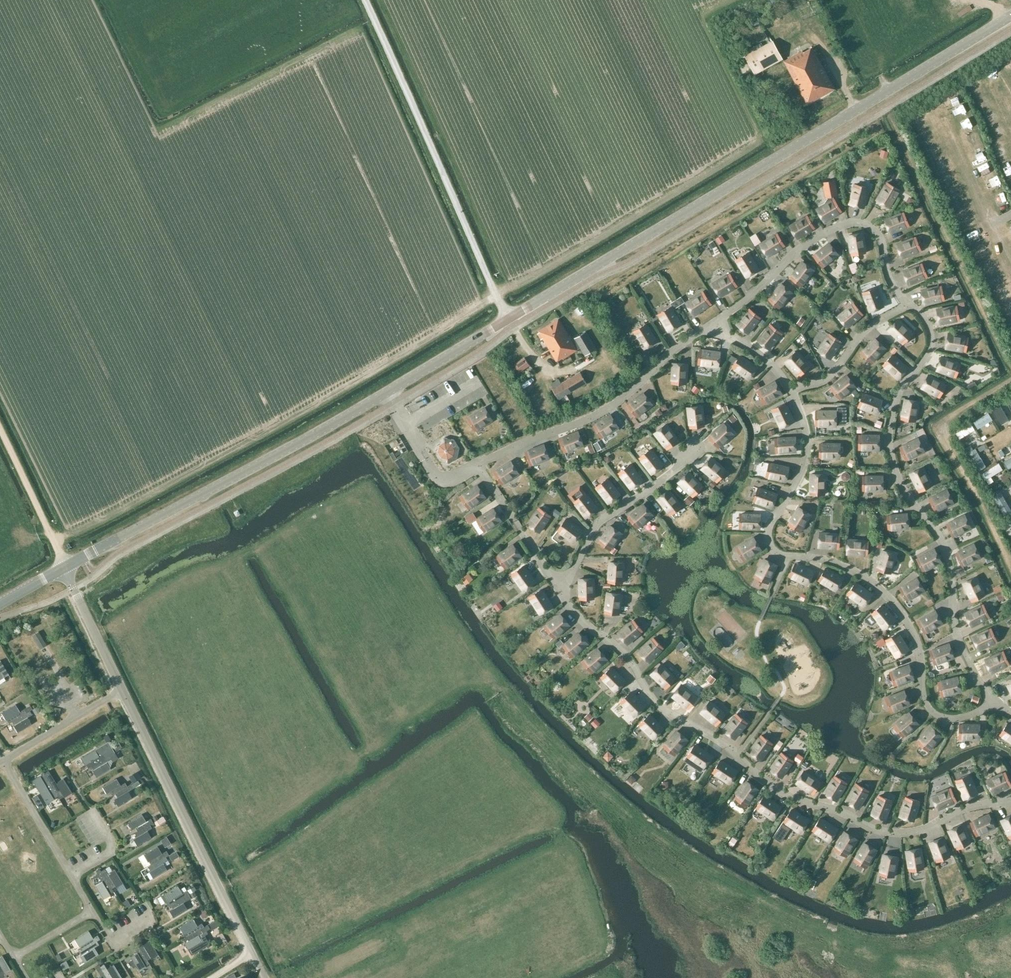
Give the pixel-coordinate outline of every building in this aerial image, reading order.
[(781,59),(771,42),(763,46),(761,43),(750,49),(752,52),(746,55),(751,65),(757,61),(762,70),(781,59)] [(804,52),(803,49),(783,61),(807,104),(835,89),(813,47),(804,52)] [(825,202),(826,204),(817,209),(824,221),(842,211),(834,199),(832,196),(837,195),(834,180),(823,182),(826,197),(827,197),(827,198),(825,202)] [(888,182),(877,199),(889,207),(900,189),(888,182)] [(855,183),(850,203),(864,207),(869,187),(855,183)] [(904,212),(885,220),(891,233),(909,225),(904,212)] [(807,215),(790,226),(797,238),(815,227),(807,215)] [(852,255),(866,252),(862,232),(849,235),(852,255)] [(761,244),(764,250),(768,256),(785,245),(778,233),(761,244)] [(721,235),(716,238),(719,243),(724,240),(721,235)] [(897,244),(900,250),(902,257),(921,250),(916,237),(897,244)] [(747,276),(759,269),(748,252),(751,251),(746,242),(731,250),(736,259),(747,276)] [(830,243),(821,250),(814,255),(823,266),(838,254),(830,243)] [(803,261),(791,277),(802,286),(814,270),(803,261)] [(856,262),(850,265),(853,272),(859,270),(856,262)] [(922,263),(904,271),(909,284),(927,276),(922,263)] [(730,273),(713,284),(720,296),(737,285),(730,273)] [(782,283),(769,299),(779,308),(792,292),(782,283)] [(941,286),(922,290),(925,304),(944,299),(941,286)] [(876,287),(863,292),(870,310),(883,305),(876,287)] [(694,314),(711,303),(703,291),(687,302),(694,314)] [(854,303),(839,315),(848,326),(863,313),(854,303)] [(671,306),(659,314),(669,331),(681,324),(671,306)] [(957,306),(937,309),(940,323),(960,319),(957,306)] [(750,308),(737,324),(748,333),(761,317),(750,308)] [(802,316),(797,323),(801,326),(806,319),(802,316)] [(596,348),(586,331),(571,340),(558,319),(539,331),(557,360),(563,357),(564,358),(581,348),(585,355),(596,348)] [(898,319),(889,329),(903,343),(913,332),(898,319)] [(646,324),(634,331),(644,348),(657,341),(646,324)] [(771,324),(758,340),(769,348),(782,333),(771,324)] [(830,333),(819,350),(830,357),(842,341),(830,333)] [(969,337),(949,333),(946,347),(966,351),(969,337)] [(875,337),(862,352),(872,362),(886,347),(875,337)] [(720,352),(700,349),(699,363),(718,366),(720,352)] [(796,351),(786,361),(799,376),(810,366),(796,351)] [(741,355),(733,367),(749,378),(757,367),(741,355)] [(893,355),(884,366),(898,379),(908,369),(893,355)] [(524,357),(515,364),(520,372),(530,365),(524,357)] [(962,363),(943,357),(939,371),(959,376),(962,363)] [(687,363),(673,363),(672,383),(686,383),(687,363)] [(559,399),(587,383),(580,371),(561,383),(558,378),(551,383),(553,387),(552,388),(559,399)] [(847,374),(831,387),(840,398),(856,385),(847,374)] [(929,375),(922,387),(940,397),(946,384),(929,375)] [(775,381),(758,391),(765,403),(782,393),(775,381)] [(695,385),(691,390),(696,393),(700,389),(695,385)] [(644,392),(628,405),(637,416),(653,403),(644,392)] [(864,394),(859,408),(877,415),(882,402),(864,394)] [(905,399),(902,418),(916,421),(919,401),(905,399)] [(785,403),(772,409),(781,427),(794,421),(785,403)] [(691,427),(705,425),(702,405),(688,407),(691,427)] [(485,407),(468,418),(476,430),(493,419),(485,407)] [(817,411),(817,425),(837,425),(837,411),(817,411)] [(611,414),(594,425),(602,437),(619,426),(611,414)] [(724,423),(709,436),(716,444),(719,448),(720,446),(721,447),(734,435),(724,423)] [(667,448),(678,440),(666,424),(655,433),(667,448)] [(578,431),(560,438),(565,451),(584,444),(578,431)] [(879,435),(859,435),(859,449),(879,449),(879,435)] [(452,439),(444,437),(445,442),(440,445),(439,451),(442,457),(448,459),(449,463),(458,458),(460,448),(455,439),(452,439)] [(795,437),(776,438),(776,452),(796,451),(795,437)] [(918,438),(900,447),(906,459),(924,450),(918,438)] [(821,443),(820,457),(840,457),(841,443),(821,443)] [(544,444),(526,452),(531,465),(549,457),(544,444)] [(652,473),(663,464),(651,449),(640,457),(652,473)] [(711,457),(702,468),(717,481),(727,471),(711,457)] [(511,461),(494,472),(502,484),(519,473),(511,461)] [(769,463),(766,476),(786,481),(789,467),(769,463)] [(631,488),(642,480),(630,464),(619,472),(631,488)] [(923,467),(911,473),(919,491),(932,485),(923,467)] [(689,472),(679,481),(693,496),(703,486),(689,472)] [(812,473),(811,493),(825,494),(826,474),(812,473)] [(884,478),(864,474),(862,488),(881,491),(884,478)] [(609,502),(620,494),(608,478),(597,487),(609,502)] [(478,485),(461,496),(469,508),(486,496),(478,485)] [(586,517),(598,508),(580,486),(569,494),(586,517)] [(758,487),(754,500),(772,507),(777,494),(758,487)] [(947,489),(929,498),(936,511),(954,502),(947,489)] [(669,490),(658,498),(671,514),(682,505),(669,490)] [(644,504),(629,517),(638,527),(653,514),(644,504)] [(551,515),(540,507),(528,523),(539,532),(551,515)] [(799,507),(789,524),(800,531),(811,514),(799,507)] [(494,508),(477,519),(485,531),(501,520),(494,508)] [(740,513),(740,527),(760,528),(760,514),(740,513)] [(907,513),(887,515),(889,529),(909,527),(907,513)] [(965,516),(947,525),(953,538),(971,529),(965,516)] [(566,518),(558,530),(574,542),(582,530),(566,518)] [(611,525),(599,541),(611,549),(622,533),(611,525)] [(820,532),(819,546),(838,548),(840,534),(820,532)] [(754,537),(737,547),(744,559),(761,549),(754,537)] [(849,539),(848,553),(868,555),(869,541),(849,539)] [(521,555),(513,544),(497,556),(505,567),(521,555)] [(974,545),(956,554),(962,567),(980,558),(974,545)] [(883,550),(878,569),(891,573),(896,554),(883,550)] [(934,550),(917,559),(924,572),(941,562),(934,550)] [(764,558),(756,576),(768,582),(777,565),(764,558)] [(610,562),(609,582),(623,582),(624,562),(610,562)] [(796,563),(790,576),(808,584),(814,571),(796,563)] [(524,590),(535,582),(523,566),(512,574),(524,590)] [(826,567),(819,579),(836,590),(843,578),(826,567)] [(594,578),(580,578),(580,598),(594,598),(594,578)] [(917,578),(900,588),(907,600),(924,590),(917,578)] [(976,578),(963,584),(972,602),(984,596),(976,578)] [(856,582),(848,594),(864,605),(872,594),(856,582)] [(540,613),(552,606),(541,589),(530,596),(540,613)] [(608,592),(605,612),(619,614),(622,594),(608,592)] [(884,628),(895,620),(883,604),(865,618),(869,623),(873,624),(878,620),(884,628)] [(983,605),(965,614),(971,626),(989,618),(983,605)] [(925,633),(942,623),(935,611),(918,621),(925,633)] [(570,624),(560,614),(545,627),(554,637),(570,624)] [(634,620),(618,632),(627,643),(643,630),(634,620)] [(990,629),(972,637),(978,650),(996,641),(990,629)] [(39,631),(32,635),(40,648),(46,644),(39,631)] [(588,643),(579,632),(563,645),(573,656),(588,643)] [(898,632),(886,639),(896,656),(908,649),(898,632)] [(654,637),(639,651),(649,661),(663,647),(654,637)] [(934,664),(953,657),(949,644),(930,651),(934,664)] [(607,659),(598,648),(583,661),(592,672),(607,659)] [(1003,651),(985,659),(991,672),(1009,664),(1003,651)] [(9,674),(0,660),(0,679),(9,674)] [(661,664),(651,673),(666,688),(675,678),(661,664)] [(909,665),(890,672),(895,684),(914,678),(909,665)] [(615,691),(625,681),(611,667),(601,677),(615,691)] [(942,695),(961,690),(958,677),(938,682),(942,695)] [(682,685),(673,696),(689,708),(697,697),(682,685)] [(905,691),(886,698),(891,711),(910,703),(905,691)] [(635,716),(645,706),(631,692),(621,702),(635,716)] [(717,724),(726,714),(710,701),(701,712),(717,724)] [(12,721),(30,710),(32,708),(30,705),(20,711),(16,704),(1,712),(6,719),(7,719),(9,723),(12,721)] [(32,714),(30,710),(12,721),(14,724),(13,725),(17,732),(31,724),(27,717),(32,714)] [(589,712),(585,716),(589,720),(593,716),(589,712)] [(919,723),(910,712),(894,725),(903,736),(919,723)] [(737,713),(724,729),(735,738),(747,722),(737,713)] [(650,714),(640,724),(654,738),(664,728),(650,714)] [(595,719),(591,723),(595,727),(599,723),(595,719)] [(1000,734),(1010,741),(1010,725),(1008,722),(1000,734)] [(960,724),(959,738),(979,738),(980,724),(960,724)] [(942,736),(931,726),(918,741),(928,750),(942,736)] [(688,739),(677,730),(664,745),(675,754),(688,739)] [(761,735),(750,751),(761,759),(773,743),(761,735)] [(95,749),(80,757),(85,764),(86,764),(88,768),(91,766),(109,755),(114,752),(112,748),(108,741),(95,749)] [(687,756),(684,760),(702,772),(712,756),(695,744),(687,756)] [(109,755),(91,766),(93,769),(92,770),(96,777),(110,769),(110,767),(107,761),(110,759),(112,761),(118,758),(114,752),(109,755)] [(782,752),(770,768),(782,776),(793,760),(782,752)] [(798,753),(794,759),(799,762),(803,757),(798,753)] [(737,771),(721,760),(713,772),(730,783),(737,771)] [(56,783),(48,770),(44,773),(57,795),(59,799),(64,796),(72,792),(63,778),(56,783)] [(141,777),(137,771),(129,776),(133,782),(141,777)] [(804,771),(796,782),(813,793),(821,782),(804,771)] [(987,780),(993,793),(1010,784),(1005,772),(987,780)] [(40,775),(32,780),(38,790),(46,803),(54,799),(53,798),(57,795),(44,773),(40,775)] [(969,774),(956,780),(964,798),(977,792),(969,774)] [(835,775),(825,792),(837,799),(847,782),(835,775)] [(112,795),(115,793),(127,785),(125,782),(120,785),(116,778),(102,786),(106,793),(109,791),(112,795)] [(747,781),(735,797),(747,805),(758,789),(747,781)] [(857,783),(847,800),(859,808),(869,790),(857,783)] [(130,784),(127,785),(115,793),(118,797),(114,799),(118,806),(132,797),(128,791),(132,788),(130,784)] [(951,788),(932,796),(938,808),(956,800),(951,788)] [(781,807),(764,795),(757,807),(773,818),(781,807)] [(892,800),(879,795),(872,814),(885,819),(892,800)] [(906,796),(900,816),(914,820),(919,801),(906,796)] [(784,820),(773,837),(774,836),(782,840),(791,825),(801,832),(809,820),(792,809),(784,821),(784,820)] [(989,813),(971,822),(977,835),(995,826),(989,813)] [(132,829),(135,827),(137,830),(150,824),(153,822),(150,818),(146,821),(142,814),(128,822),(132,829)] [(1001,819),(1010,837),(1010,815),(1001,819)] [(165,820),(162,816),(154,821),(157,825),(165,820)] [(820,818),(813,829),(830,840),(837,829),(820,818)] [(152,828),(150,824),(137,830),(134,832),(137,837),(133,838),(137,846),(151,837),(147,830),(152,828)] [(957,848),(970,842),(962,824),(949,830),(957,848)] [(845,831),(835,848),(847,856),(857,838),(845,831)] [(943,837),(930,842),(937,861),(950,856),(943,837)] [(865,842),(855,860),(867,867),(877,849),(865,842)] [(148,861),(150,864),(165,856),(169,854),(166,850),(162,853),(157,846),(143,854),(148,861)] [(920,848),(907,850),(910,870),(924,868),(920,848)] [(176,850),(169,854),(172,860),(179,855),(176,850)] [(898,856),(884,854),(880,873),(894,876),(898,856)] [(165,856),(150,864),(147,866),(149,870),(149,871),(153,878),(167,869),(163,862),(167,860),(165,856)] [(105,868),(101,870),(112,888),(115,886),(120,893),(126,889),(123,883),(114,869),(107,873),(105,868)] [(97,877),(96,875),(91,878),(95,885),(103,898),(110,894),(110,893),(113,891),(112,888),(101,870),(100,869),(96,871),(99,875),(97,877)] [(164,894),(160,896),(164,902),(165,902),(167,906),(170,904),(188,893),(186,890),(182,892),(178,886),(164,894)] [(191,898),(188,893),(170,904),(173,908),(169,910),(173,917),(187,909),(183,902),(191,898)] [(127,899),(122,902),(125,908),(131,904),(127,899)] [(198,910),(202,917),(208,914),(203,906),(198,910)] [(184,933),(186,937),(204,926),(201,923),(197,925),(193,918),(179,926),(183,934),(184,933)] [(186,937),(183,938),(185,942),(184,943),(188,950),(191,955),(209,944),(204,934),(200,937),(198,935),(206,930),(210,928),(208,924),(204,926),(186,937)] [(80,946),(82,949),(96,941),(99,938),(97,935),(93,937),(88,930),(75,939),(79,946),(80,946)] [(136,942),(138,945),(147,960),(151,957),(151,958),(158,954),(150,940),(143,944),(140,940),(136,942)] [(98,944),(96,941),(82,949),(79,951),(81,955),(80,955),(84,962),(98,954),(94,947),(98,944)] [(132,948),(127,952),(130,956),(132,960),(136,966),(138,970),(146,966),(145,965),(149,962),(147,960),(138,945),(134,947),(137,952),(135,953),(132,948)] [(5,972),(10,969),(2,955),(0,956),(0,975),(5,972)] [(64,962),(59,964),(61,970),(67,967),(64,962)] [(100,966),(101,969),(107,977),(122,977),(113,964),(107,968),(104,964),(100,966)] [(101,969),(98,971),(101,976),(98,977),(107,977),(101,969)]
